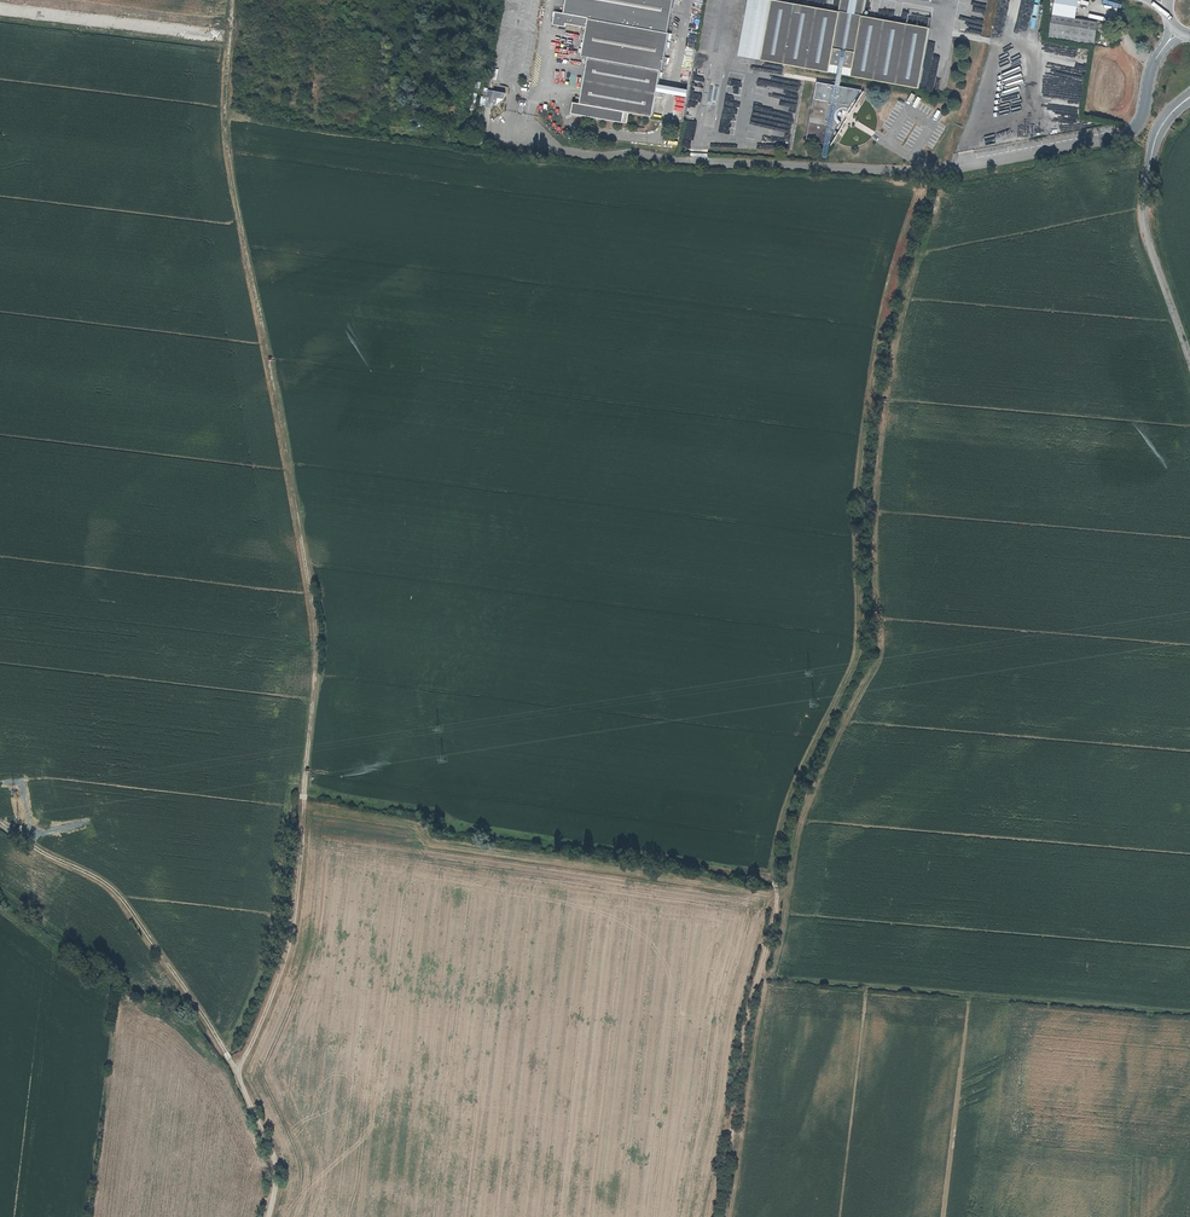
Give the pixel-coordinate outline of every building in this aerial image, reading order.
[(589,29),(591,21),(670,35),(677,0),(569,0),(566,15),(557,13),(555,26),(567,29),(568,25),(589,29)] [(776,2),(764,0),(752,0),(741,57),(765,62),(776,2)] [(810,121),(807,140),(827,144),(826,159),(830,160),(843,123),(840,119),(840,116),(843,112),(845,111),(849,112),(854,100),(856,101),(863,88),(843,85),(845,76),(920,89),(932,29),(865,16),(868,0),(843,0),(840,13),(776,2),(765,62),(837,74),(836,84),(818,80),(810,121)] [(1033,0),(1022,0),(1017,30),(1021,31),(1020,35),(1027,37),(1033,0)] [(1051,16),(1074,19),(1077,0),(1054,0),(1051,16)] [(1048,37),(1094,44),(1097,23),(1074,19),(1051,16),(1048,37)] [(629,115),(654,119),(662,73),(665,73),(666,65),(669,65),(670,60),(667,60),(672,36),(670,35),(591,21),(589,29),(584,58),(590,59),(582,106),(575,104),(573,116),(579,117),(580,116),(627,125),(629,115)] [(560,42),(553,42),(553,50),(563,51),(563,40),(560,40),(560,42)] [(799,81),(784,80),(783,95),(799,96),(799,81)] [(909,103),(914,94),(910,91),(905,101),(909,103)] [(495,99),(506,101),(508,95),(490,92),(487,109),(493,110),(494,105),(495,99)] [(788,142),(792,122),(766,117),(763,129),(752,127),(750,134),(788,142)]
